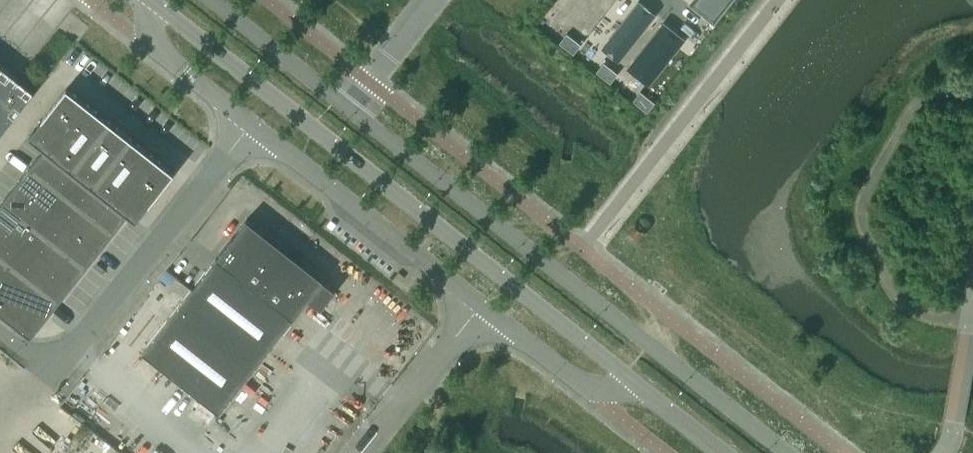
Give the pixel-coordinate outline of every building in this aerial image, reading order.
[(567,33),(559,42),(573,54),(581,44),(567,33)] [(603,62),(596,72),(610,83),(618,73),(603,62)] [(0,65),(0,135),(33,93),(35,92),(0,65)] [(67,88),(29,136),(44,147),(51,152),(88,105),(67,88)] [(640,91),(633,101),(647,112),(654,102),(640,91)] [(72,169),(109,121),(88,105),(51,152),(72,169)] [(93,186),(131,138),(109,121),(72,169),(80,176),(93,186)] [(114,202),(152,155),(131,138),(93,186),(114,202)] [(51,152),(44,147),(30,164),(67,193),(80,176),(72,169),(51,152)] [(136,220),(174,172),(152,155),(114,202),(127,213),(136,220)] [(67,193),(30,164),(17,182),(53,210),(67,193)] [(114,230),(127,213),(114,202),(93,186),(80,176),(67,193),(114,230)] [(53,210),(17,182),(3,199),(40,227),(53,210)] [(67,193),(53,210),(100,247),(114,230),(67,193)] [(3,199),(0,203),(0,224),(26,245),(40,227),(3,199)] [(53,210),(40,227),(87,265),(100,247),(53,210)] [(293,318),(308,299),(321,309),(335,290),(323,281),(324,279),(303,263),(300,267),(283,253),(286,249),(247,219),(216,258),(142,352),(218,412),(293,318)] [(0,224),(0,252),(13,262),(26,245),(0,224)] [(40,227),(26,245),(73,282),(87,265),(40,227)] [(26,245),(13,262),(60,299),(73,282),(26,245)] [(13,262),(0,252),(0,278),(13,262)] [(0,278),(0,280),(4,283),(18,294),(31,305),(16,323),(31,335),(60,299),(13,262),(0,278)] [(0,288),(0,311),(3,313),(18,294),(4,283),(0,288)] [(18,294),(3,313),(16,323),(31,305),(18,294)]
